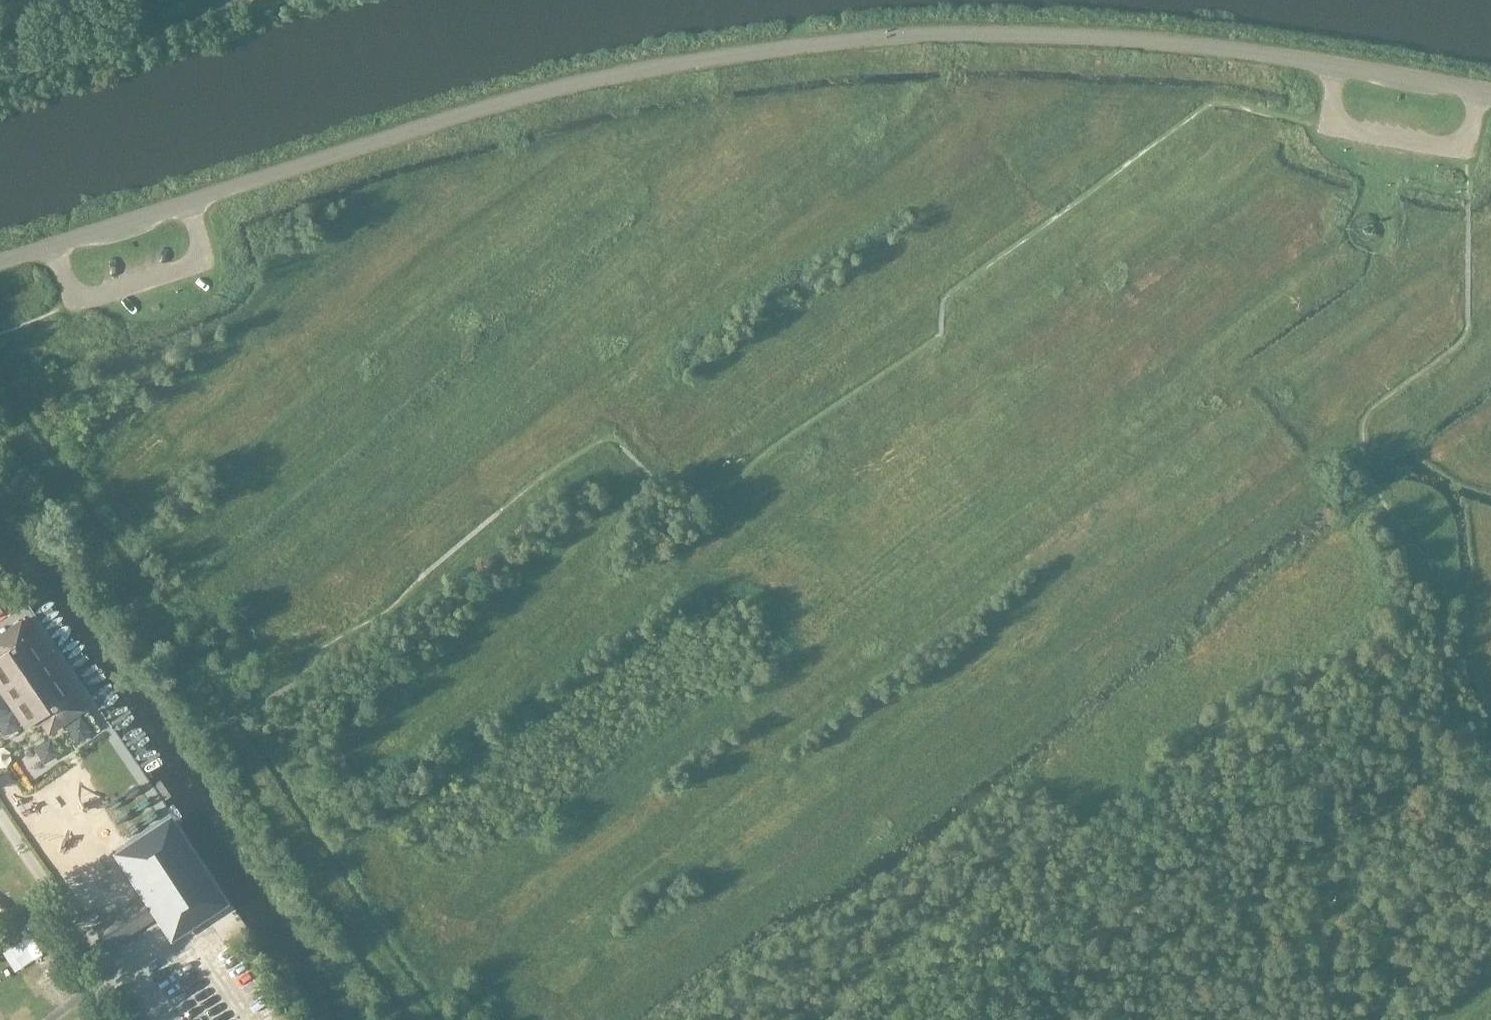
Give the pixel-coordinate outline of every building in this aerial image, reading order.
[(15,602),(0,579),(0,613),(15,602)] [(25,730),(38,721),(48,736),(83,712),(22,621),(0,636),(0,693),(25,730)] [(121,856),(172,934),(218,903),(167,826),(121,856)] [(138,896),(91,927),(107,952),(153,920),(138,896)] [(33,934),(1,954),(16,977),(48,957),(33,934)] [(160,995),(184,989),(180,974),(156,980),(160,995)]
